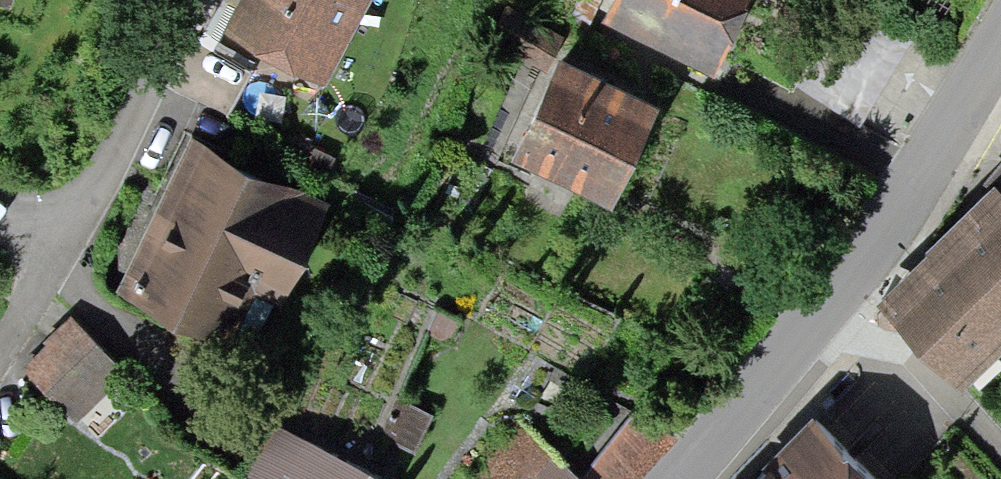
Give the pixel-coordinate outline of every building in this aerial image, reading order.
[(225,36),(321,82),(360,0),(242,0),(225,36)] [(601,11),(710,59),(736,0),(606,0),(601,11)] [(647,92),(555,54),(513,154),(605,192),(647,92)] [(189,135),(122,286),(228,332),(247,287),(277,300),(324,194),(189,135)] [(988,182),(1000,194),(1000,151),(979,174),(988,182)] [(879,297),(963,376),(1000,337),(1000,194),(988,182),(879,297)] [(71,321),(21,364),(90,442),(139,398),(71,321)] [(815,397),(737,478),(894,478),(815,397)] [(679,427),(634,412),(584,472),(592,478),(631,478),(679,427)] [(394,471),(273,420),(240,473),(248,478),(390,478),(394,471)] [(475,478),(592,478),(584,472),(523,422),(475,478)]
